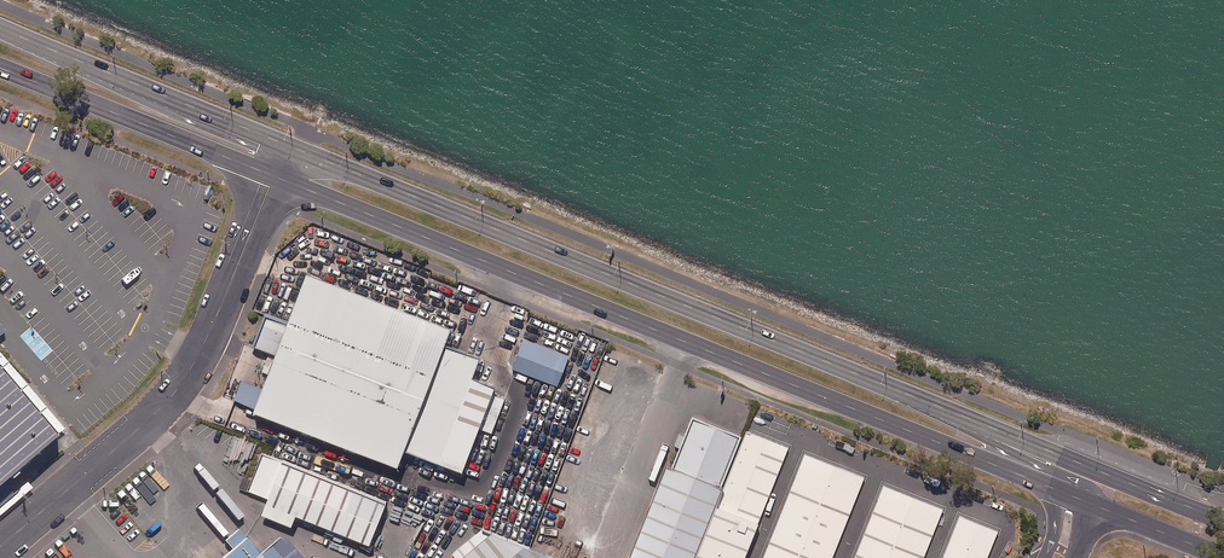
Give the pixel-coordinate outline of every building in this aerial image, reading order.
[(451,328),(307,274),(286,328),(265,319),(253,349),(275,357),(261,394),(241,386),(234,404),(398,467),(404,451),(462,473),(477,434),(490,439),(503,405),(490,400),(495,388),(472,379),(479,360),(444,346),(451,328)] [(571,353),(528,336),(516,366),(560,382),(571,353)] [(61,438),(57,432),(64,426),(0,350),(0,511),(31,486),(20,473),(61,438)] [(721,484),(719,483),(739,433),(690,414),(682,433),(679,432),(674,444),(677,445),(670,462),(664,460),(624,557),(691,557),(721,484)] [(788,445),(744,427),(721,484),(691,557),(742,557),(788,445)] [(803,451),(761,557),(831,557),(864,475),(803,451)] [(369,545),(385,504),(262,456),(247,494),(266,501),(261,515),(291,527),(295,516),(369,545)] [(882,484),(852,557),(923,557),(943,507),(882,484)] [(997,529),(958,514),(940,557),(986,557),(997,529)] [(492,529),(459,557),(460,557),(561,557),(562,557),(492,529)] [(246,537),(221,557),(297,557),(280,537),(260,554),(246,537)]
